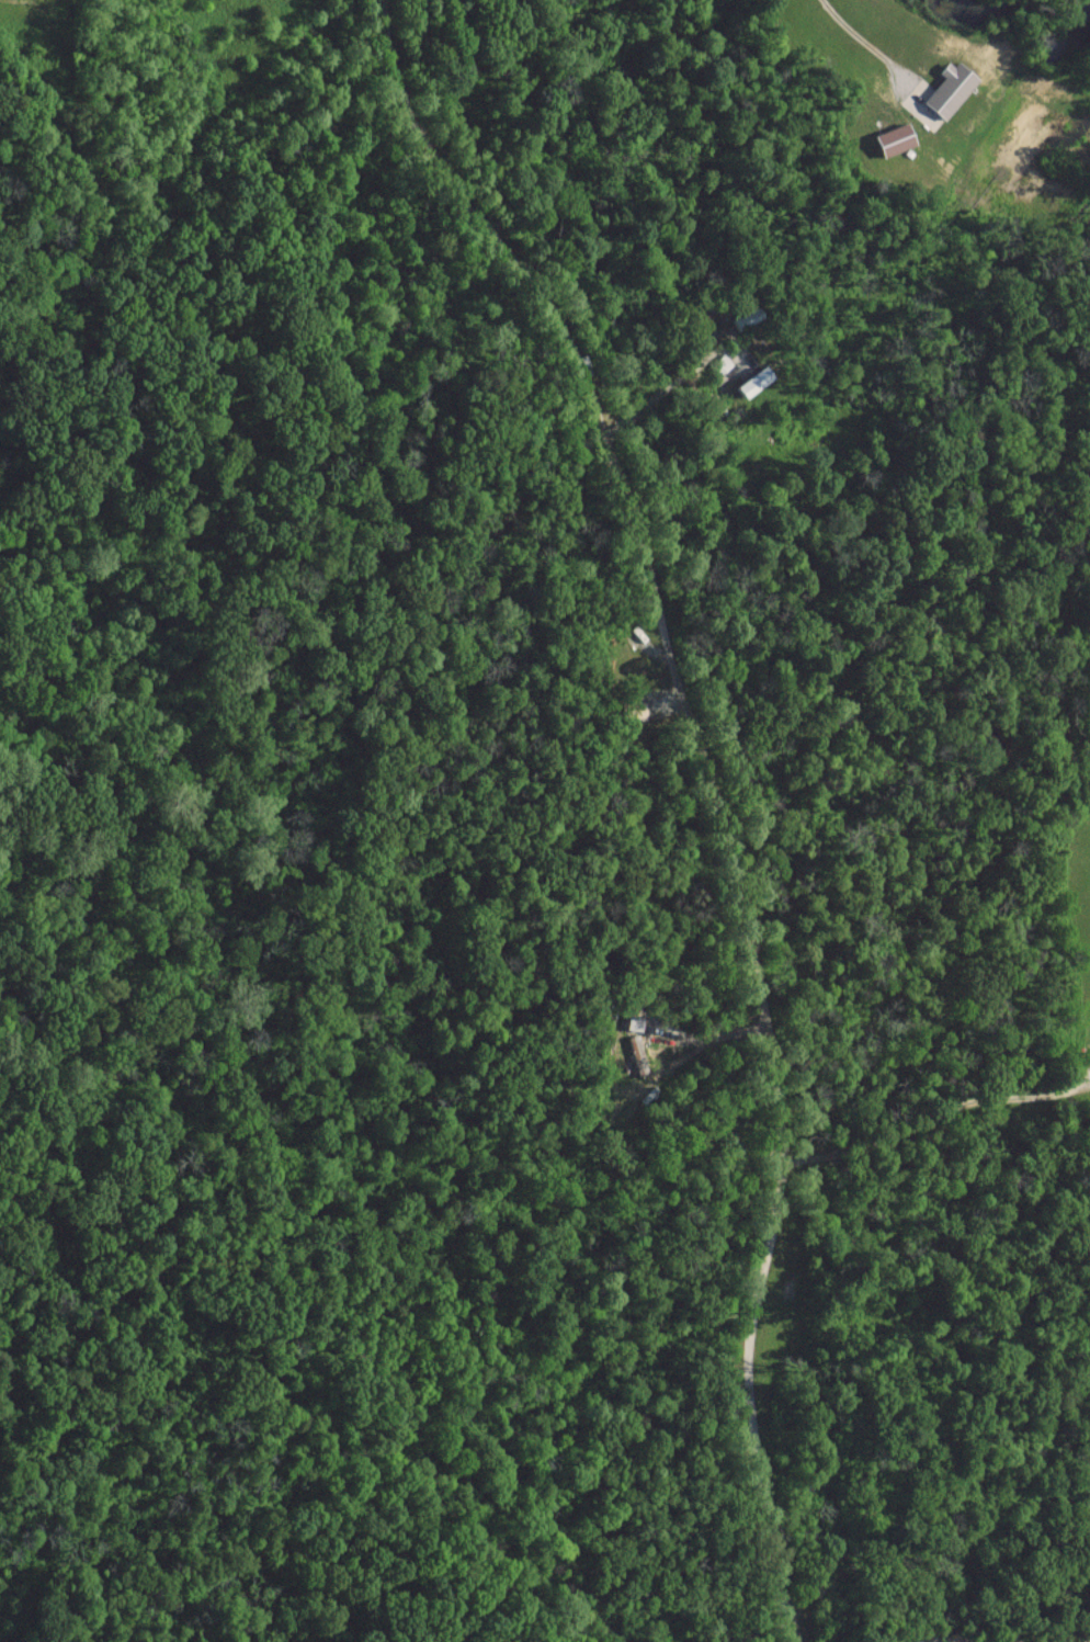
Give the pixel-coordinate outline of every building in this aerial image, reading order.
[(949,120),(979,76),(952,58),(942,73),(945,75),(925,103),(949,120)] [(917,146),(910,123),(877,133),(884,155),(917,146)] [(738,331),(764,315),(756,301),(730,317),(738,331)] [(739,385),(748,398),(777,378),(768,365),(739,385)]
